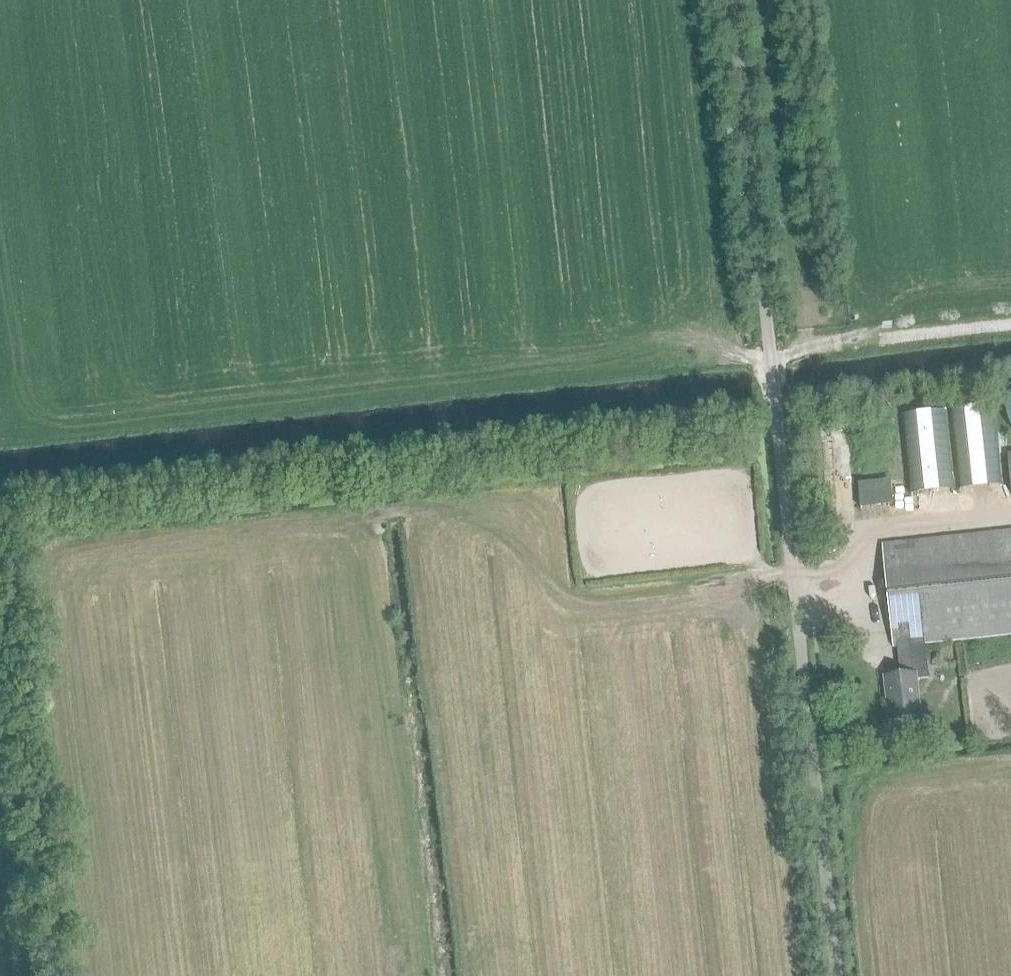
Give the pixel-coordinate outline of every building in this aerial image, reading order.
[(862,505),(894,504),(893,479),(861,480),(862,505)] [(898,646),(901,675),(885,676),(889,721),(921,718),(917,680),(929,679),(925,644),(1010,635),(1010,531),(883,544),(893,646),(898,646)]
